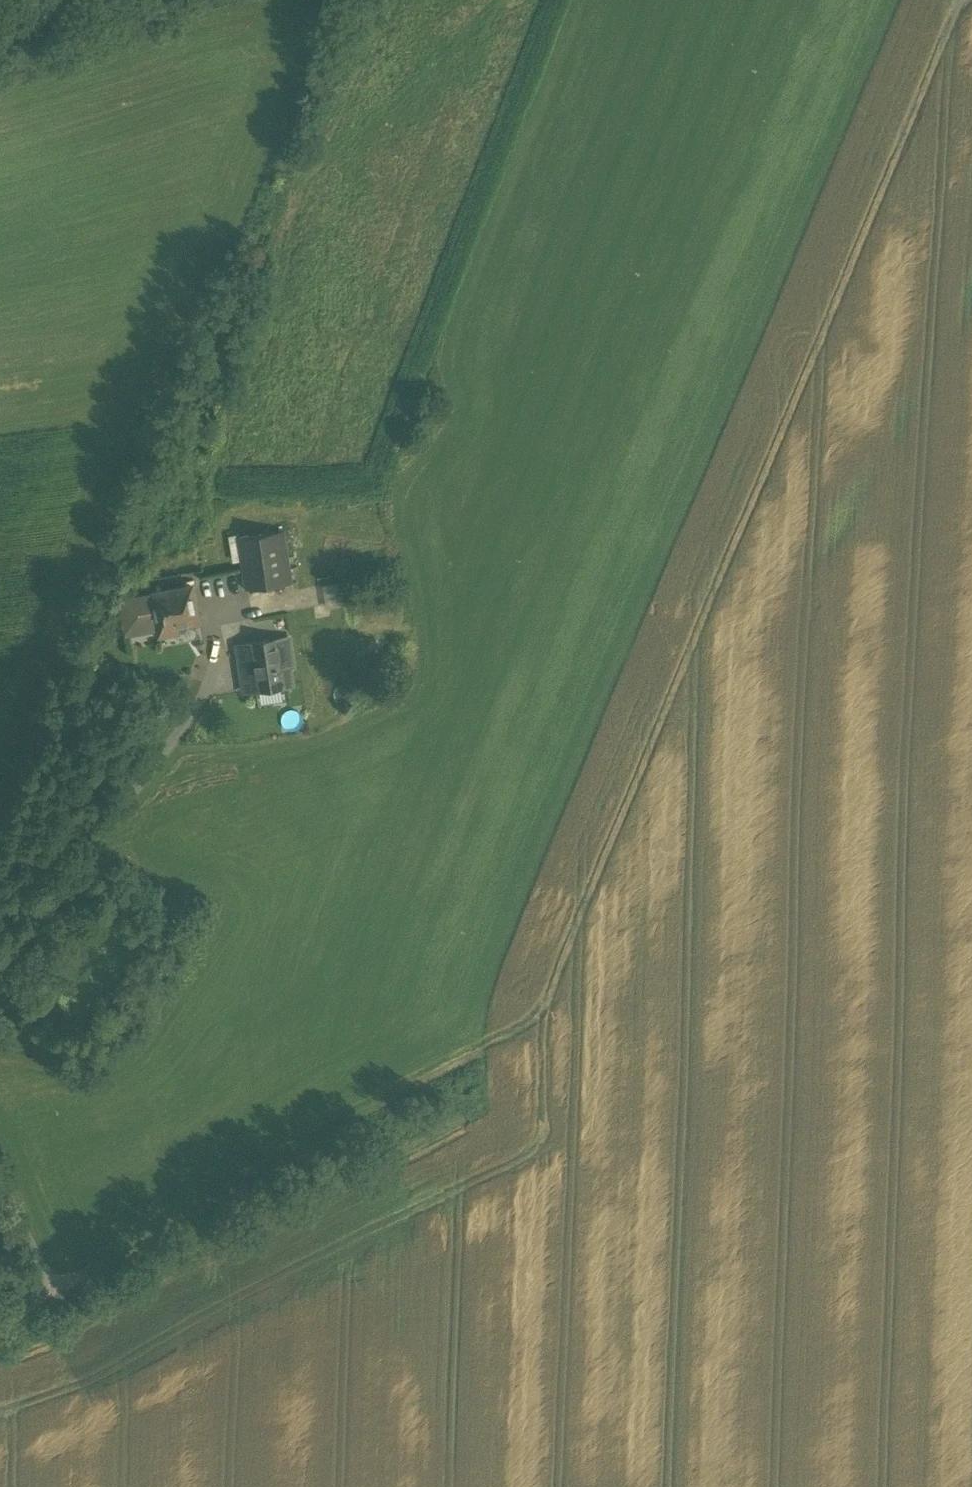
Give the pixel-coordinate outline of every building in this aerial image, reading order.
[(238,537),(246,588),(292,581),(284,529),(238,537)] [(193,585),(122,598),(127,625),(156,620),(159,634),(178,630),(177,624),(199,620),(193,585)] [(239,646),(245,689),(293,683),(291,667),(293,667),(289,640),(293,639),(291,627),(277,629),(279,640),(239,646)]
